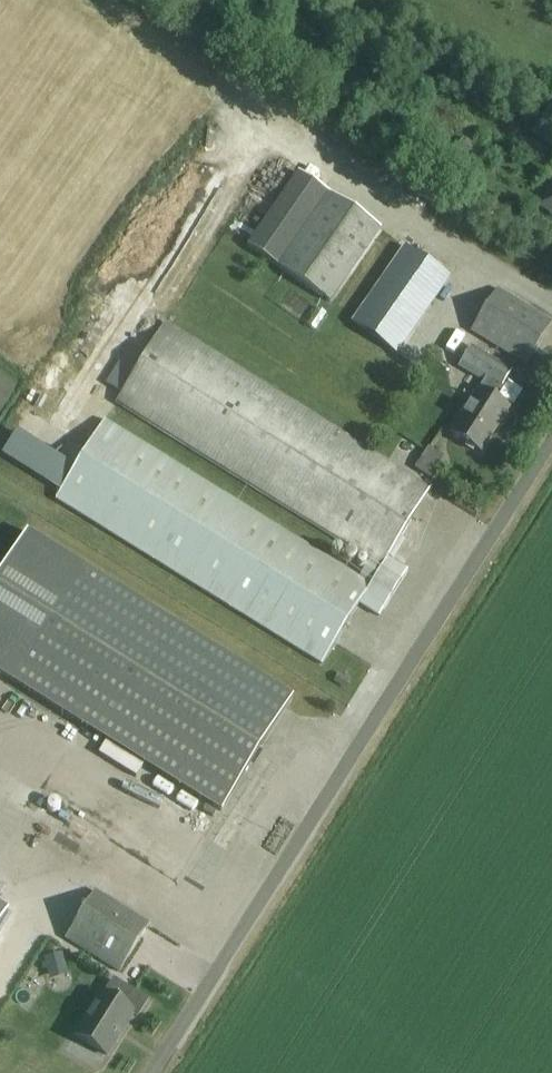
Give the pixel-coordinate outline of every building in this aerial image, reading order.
[(530,132),(551,146),(551,123),(541,116),(530,132)] [(297,177),(249,249),(329,303),(377,231),(297,177)] [(539,206),(551,214),(551,184),(539,206)] [(351,317),(349,320),(398,353),(448,278),(401,247),(351,317)] [(54,270),(69,277),(74,265),(59,258),(54,270)] [(526,366),(551,323),(495,289),(470,332),(526,366)] [(165,324),(116,403),(76,468),(61,492),(56,499),(322,664),(359,604),(379,616),(408,568),(388,556),(430,489),(165,324)] [(499,391),(511,371),(471,346),(459,365),(484,380),(452,433),(480,451),(508,406),(492,397),(497,389),(499,391)] [(367,395),(376,380),(365,373),(356,388),(367,395)] [(1,455),(61,492),(76,468),(16,431),(1,455)] [(294,698),(28,533),(0,578),(0,675),(107,742),(144,765),(223,814),(294,698)] [(144,765),(107,742),(100,753),(137,777),(144,765)] [(120,974),(151,925),(97,890),(66,939),(120,974)] [(61,953),(43,958),(48,979),(67,974),(61,953)] [(106,1055),(133,1012),(138,1015),(147,1001),(125,987),(116,1001),(101,991),(73,1034),(106,1055)]
